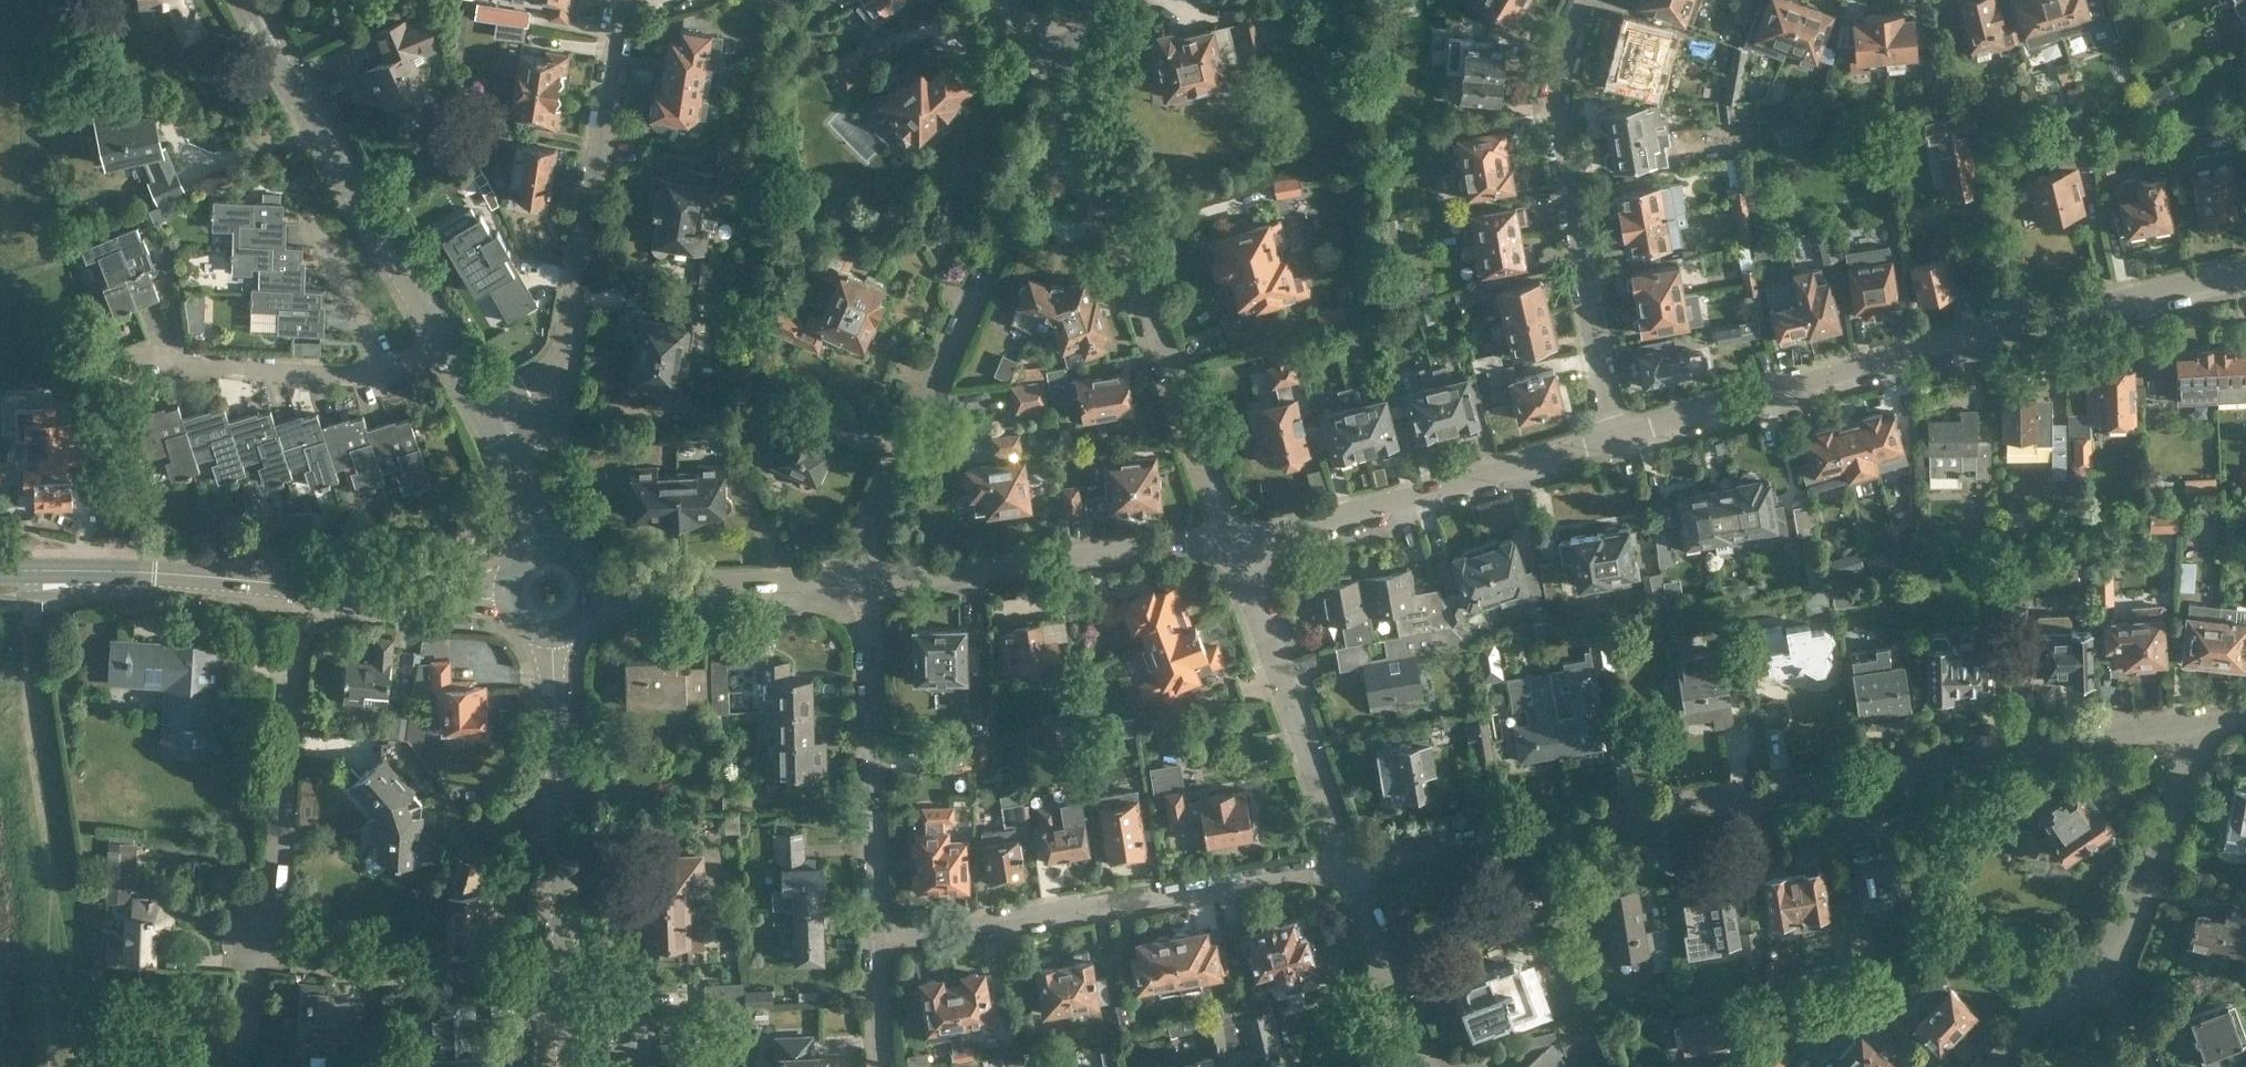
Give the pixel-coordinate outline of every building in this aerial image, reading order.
[(185,1),(185,0),(142,0),(143,4),(167,2),(176,20),(174,21),(184,43),(207,33),(197,12),(191,14),(185,1)] [(510,2),(542,7),(543,3),(550,4),(549,7),(552,7),(550,19),(568,22),(570,9),(572,10),(574,0),(510,0),(510,2)] [(864,2),(858,7),(874,27),(907,0),(866,0),(864,2)] [(1272,7),(1259,0),(1254,0),(1238,4),(1242,22),(1240,23),(1247,50),(1263,46),(1262,39),(1279,35),(1272,7)] [(1485,5),(1478,17),(1495,27),(1502,15),(1513,22),(1516,18),(1518,20),(1521,18),(1524,13),(1523,10),(1521,9),(1526,0),(1476,0),(1485,5)] [(1640,3),(1684,18),(1690,0),(1641,0),(1640,3)] [(1751,9),(1755,0),(1741,0),(1739,5),(1751,9)] [(1745,43),(1782,57),(1786,46),(1802,3),(1794,0),(1770,0),(1768,7),(1759,4),(1745,43)] [(1994,0),(1961,0),(1960,0),(1974,54),(1979,60),(1991,57),(1993,49),(2019,43),(2014,24),(2005,27),(2000,6),(1996,7),(1994,0)] [(2028,44),(2061,34),(2051,0),(2016,0),(2028,44)] [(2061,34),(2100,23),(2104,35),(2119,31),(2109,5),(2089,11),(2086,0),(2051,0),(2061,34)] [(2240,11),(2245,8),(2245,0),(2236,0),(2240,11)] [(1832,63),(1835,47),(1820,42),(1831,13),(1802,3),(1786,46),(1802,52),(1799,63),(1811,67),(1815,57),(1832,63)] [(527,8),(503,5),(502,8),(488,6),(486,20),(497,21),(524,26),(527,8)] [(1746,24),(1751,9),(1739,5),(1734,20),(1746,24)] [(382,49),(387,61),(363,71),(369,86),(378,82),(387,102),(405,94),(407,99),(423,92),(421,87),(424,86),(414,63),(425,59),(423,54),(440,46),(426,11),(378,31),(385,48),(382,49)] [(1466,11),(1460,21),(1483,34),(1489,24),(1466,11)] [(1903,18),(1903,16),(1899,12),(1884,13),(1888,66),(1906,65),(1906,67),(1917,66),(1917,64),(1925,63),(1928,81),(1942,78),(1936,51),(1917,54),(1914,17),(1903,18)] [(1888,66),(1884,13),(1868,14),(1865,19),(1865,21),(1853,22),(1840,23),(1835,45),(1855,44),(1856,59),(1858,59),(1860,72),(1871,71),(1870,68),(1888,66)] [(1624,38),(1621,50),(1669,61),(1671,62),(1679,34),(1669,32),(1672,22),(1654,18),(1652,27),(1629,21),(1621,19),(1616,36),(1624,38)] [(527,26),(524,26),(497,21),(495,36),(525,40),(527,26)] [(1223,64),(1237,61),(1228,25),(1179,37),(1169,30),(1160,33),(1154,43),(1167,94),(1226,79),(1223,64)] [(671,38),(667,60),(714,68),(720,69),(728,65),(723,52),(725,37),(714,36),(714,34),(685,29),(683,40),(671,38)] [(779,43),(791,38),(786,29),(775,35),(779,43)] [(884,31),(874,35),(857,44),(859,49),(845,55),(829,61),(837,78),(840,76),(846,90),(864,81),(855,62),(865,57),(867,59),(892,47),(884,31)] [(1493,48),(1493,42),(1476,40),(1476,46),(1465,45),(1465,47),(1448,45),(1446,69),(1462,72),(1503,76),(1505,49),(1493,48)] [(1729,76),(1743,79),(1749,50),(1735,45),(1729,76)] [(1389,59),(1404,62),(1406,52),(1390,49),(1389,59)] [(516,83),(559,89),(560,85),(564,81),(562,74),(563,67),(568,67),(571,54),(548,50),(547,56),(509,51),(506,66),(518,67),(516,83)] [(1671,62),(1669,61),(1621,50),(1618,60),(1612,58),(1607,74),(1615,76),(1613,86),(1627,89),(1629,80),(1658,88),(1662,72),(1669,74),(1673,62),(1671,62)] [(1402,73),(1404,62),(1389,59),(1387,70),(1402,73)] [(2029,71),(2025,59),(2013,63),(2016,75),(2029,71)] [(656,89),(655,90),(710,99),(714,68),(667,60),(664,77),(660,77),(656,89)] [(2063,84),(2076,80),(2071,62),(2058,65),(2063,84)] [(920,73),(916,76),(906,67),(899,74),(890,66),(882,74),(892,83),(887,87),(893,92),(883,102),(894,114),(893,115),(897,119),(889,127),(906,143),(914,135),(917,138),(953,103),(950,101),(967,84),(954,70),(952,72),(945,65),(929,80),(924,75),(920,73)] [(1500,103),(1503,76),(1462,72),(1446,69),(1446,72),(1447,73),(1446,85),(1443,85),(1442,97),(1460,98),(1460,99),(1500,103)] [(1739,102),(1743,79),(1729,76),(1725,101),(1731,101),(1739,102)] [(2165,82),(2145,91),(2150,103),(2171,95),(2165,82)] [(559,89),(516,83),(511,114),(536,117),(535,124),(559,128),(561,114),(555,113),(557,106),(561,100),(559,93),(559,89)] [(710,99),(655,90),(651,119),(654,119),(654,123),(658,127),(663,128),(668,126),(670,122),(689,125),(700,118),(707,119),(710,99)] [(761,101),(767,125),(777,123),(771,98),(761,101)] [(1734,119),(1734,121),(1755,117),(1753,100),(1739,102),(1731,101),(1734,119)] [(1734,119),(1731,101),(1725,101),(1724,102),(1721,103),(1723,122),(1734,121),(1734,119)] [(1608,129),(1610,139),(1667,130),(1665,117),(1660,118),(1658,105),(1644,107),(1644,105),(1605,111),(1606,116),(1603,119),(1604,127),(1608,129)] [(159,202),(184,191),(165,147),(160,148),(152,115),(136,118),(133,106),(122,108),(122,107),(97,113),(109,161),(147,152),(158,177),(150,181),(159,202)] [(1978,178),(1969,135),(1979,133),(1974,107),(1923,118),(1928,143),(1926,143),(1935,187),(1939,186),(1942,200),(1957,197),(1958,202),(1973,200),(1973,194),(1987,191),(1984,177),(1978,178)] [(1486,120),(1455,125),(1457,136),(1447,138),(1452,167),(1463,165),(1505,158),(1503,149),(1507,149),(1506,145),(1509,144),(1511,141),(1510,133),(1507,131),(1504,131),(1503,128),(1488,131),(1486,120)] [(461,128),(435,140),(447,162),(471,151),(461,128)] [(1654,132),(1610,139),(1611,150),(1609,153),(1610,161),(1613,163),(1614,168),(1654,161),(1651,146),(1656,145),(1654,132)] [(514,169),(553,175),(557,149),(518,142),(514,169)] [(722,145),(720,161),(744,164),(745,149),(722,145)] [(2082,170),(2097,167),(2092,145),(2078,148),(2082,170)] [(2242,153),(2235,148),(2197,154),(2193,160),(2204,224),(2210,223),(2211,231),(2224,228),(2223,221),(2228,220),(2228,217),(2242,215),(2238,194),(2241,193),(2239,177),(2244,176),(2245,187),(2245,159),(2244,160),(2242,153)] [(2078,195),(2085,194),(2078,167),(2076,167),(2074,159),(2072,157),(2061,160),(2064,170),(2024,179),(2029,197),(2035,195),(2041,223),(2083,213),(2078,195)] [(1506,167),(1505,158),(1463,165),(1452,167),(1456,196),(1513,186),(1513,183),(1515,183),(1518,179),(1517,172),(1514,170),(1511,170),(1510,166),(1506,167)] [(500,160),(490,164),(494,175),(505,171),(500,160)] [(1376,176),(1393,174),(1392,163),(1375,164),(1376,176)] [(702,218),(703,214),(707,187),(717,189),(719,175),(680,168),(678,181),(656,178),(650,209),(659,211),(702,218)] [(550,209),(553,189),(551,188),(553,175),(514,169),(509,195),(508,202),(550,209)] [(493,185),(485,171),(484,171),(471,178),(480,193),(493,185)] [(1393,174),(1376,176),(1377,189),(1394,187),(1393,174)] [(2140,180),(2139,174),(2122,177),(2115,187),(2120,210),(2114,211),(2115,215),(2113,218),(2115,225),(2117,227),(2118,231),(2126,230),(2126,232),(2172,225),(2164,176),(2140,180)] [(1277,198),(1304,193),(1300,175),(1274,180),(1277,198)] [(1676,212),(1685,211),(1687,211),(1682,181),(1617,192),(1622,221),(1676,212)] [(1748,213),(1750,212),(1758,211),(1755,187),(1743,189),(1745,201),(1748,213)] [(1736,202),(1745,201),(1743,189),(1734,190),(1736,202)] [(1467,244),(1521,235),(1519,223),(1528,221),(1525,205),(1516,207),(1515,205),(1501,208),(1499,199),(1473,203),(1474,213),(1463,215),(1466,232),(1465,232),(1467,244)] [(286,245),(287,222),(283,222),(284,201),(214,200),(213,222),(241,223),(240,244),(286,245)] [(1745,201),(1736,202),(1741,232),(1733,233),(1736,247),(1754,244),(1750,212),(1748,213),(1745,201)] [(511,273),(514,271),(477,205),(455,218),(462,229),(446,238),(467,275),(475,272),(484,288),(490,285),(504,308),(524,296),(511,273)] [(1900,230),(1933,223),(1930,208),(1897,214),(1900,230)] [(702,218),(659,211),(653,245),(654,250),(658,253),(664,252),(668,248),(668,244),(706,250),(710,228),(716,229),(718,216),(703,214),(702,218)] [(1687,224),(1685,211),(1676,212),(1622,221),(1627,250),(1680,242),(1677,226),(1687,224)] [(865,231),(881,229),(879,213),(863,215),(865,231)] [(1231,272),(1283,258),(1278,242),(1285,239),(1280,221),(1272,224),(1271,221),(1220,236),(1221,239),(1212,241),(1217,257),(1214,263),(1216,273),(1225,278),(1232,275),(1231,272)] [(1942,223),(1941,233),(1955,235),(1956,225),(1942,223)] [(1823,263),(1839,259),(1832,231),(1816,235),(1823,263)] [(1521,235),(1467,244),(1463,245),(1465,257),(1480,254),(1484,271),(1526,264),(1525,262),(1535,260),(1532,244),(1523,246),(1521,235)] [(111,282),(149,268),(154,266),(143,237),(100,254),(111,282)] [(864,277),(847,270),(846,269),(856,247),(843,241),(841,247),(830,242),(828,246),(825,248),(820,259),(815,269),(838,280),(830,298),(874,318),(883,298),(879,297),(884,287),(882,282),(866,274),(864,277)] [(286,245),(240,244),(233,244),(233,266),(260,267),(260,287),(306,288),(306,266),(303,266),(304,245),(286,245)] [(1781,259),(1791,256),(1789,246),(1779,249),(1781,259)] [(1894,272),(1890,246),(1846,252),(1854,311),(1865,310),(1866,317),(1890,314),(1889,306),(1899,304),(1895,272),(1894,272)] [(1949,289),(1955,287),(1944,246),(1934,249),(1936,258),(1910,265),(1920,303),(1931,300),(1934,303),(1942,301),(1944,297),(1950,295),(1949,289)] [(1288,256),(1283,258),(1231,272),(1232,275),(1240,305),(1242,304),(1244,312),(1308,294),(1303,275),(1300,276),(1299,274),(1293,276),(1288,256)] [(1796,291),(1795,285),(1798,285),(1795,272),(1791,256),(1781,259),(1778,259),(1786,294),(1785,294),(1786,300),(1771,304),(1780,339),(1781,339),(1785,342),(1792,341),(1795,336),(1807,332),(1797,291),(1796,291)] [(1636,302),(1683,295),(1678,264),(1631,272),(1636,302)] [(1824,278),(1822,266),(1795,272),(1798,285),(1795,285),(1796,291),(1797,291),(1807,332),(1808,332),(1809,334),(1812,334),(1817,337),(1825,335),(1828,330),(1840,327),(1829,277),(1824,278)] [(149,268),(111,282),(105,285),(116,314),(160,296),(149,268)] [(699,285),(725,291),(729,274),(703,268),(699,285)] [(1745,284),(1759,282),(1757,269),(1743,271),(1745,284)] [(1050,288),(1030,279),(1011,321),(1033,331),(1034,329),(1039,331),(1041,328),(1047,331),(1048,333),(1060,329),(1058,325),(1075,318),(1071,308),(1092,300),(1086,281),(1065,289),(1063,284),(1052,283),(1050,288)] [(1506,321),(1548,311),(1540,279),(1491,291),(1495,305),(1502,303),(1506,321)] [(1409,300),(1434,293),(1431,281),(1405,287),(1409,300)] [(1759,282),(1745,284),(1747,296),(1761,293),(1759,282)] [(306,288),(260,287),(252,287),(251,310),(280,311),(279,332),(325,334),(326,310),(323,310),(324,289),(306,288)] [(1678,334),(1689,332),(1688,325),(1683,295),(1636,302),(1641,332),(1657,330),(1658,337),(1678,334)] [(874,318),(830,298),(822,316),(811,311),(805,323),(800,320),(802,315),(771,301),(762,326),(818,351),(825,336),(836,341),(853,348),(857,346),(860,348),(866,336),(872,333),(876,325),(873,320),(874,318)] [(1070,366),(1076,364),(1094,361),(1094,360),(1097,359),(1095,348),(1105,344),(1101,333),(1107,331),(1102,316),(1103,312),(1100,305),(1097,303),(1096,298),(1092,300),(1071,308),(1075,318),(1058,325),(1060,329),(1048,333),(1048,335),(1058,332),(1065,351),(1069,349),(1071,355),(1067,357),(1070,366)] [(1355,304),(1344,307),(1348,319),(1359,316),(1355,304)] [(705,329),(708,313),(681,309),(678,323),(639,317),(634,320),(632,324),(635,329),(637,331),(640,332),(638,349),(690,358),(696,327),(705,329)] [(1548,311),(1506,321),(1510,338),(1503,339),(1506,354),(1555,342),(1548,311)] [(1761,335),(1758,320),(1740,323),(1740,322),(1716,327),(1718,343),(1743,338),(1761,335)] [(1698,330),(1689,332),(1678,334),(1679,339),(1699,335),(1698,330)] [(1301,354),(1296,338),(1268,347),(1273,366),(1269,367),(1274,387),(1277,386),(1281,403),(1257,409),(1262,429),(1258,430),(1261,441),(1258,446),(1261,458),(1266,461),(1270,460),(1270,462),(1279,460),(1280,462),(1286,466),(1299,462),(1304,454),(1322,448),(1316,424),(1307,427),(1299,396),(1295,397),(1291,383),(1300,380),(1295,359),(1289,360),(1289,358),(1301,354)] [(1674,352),(1672,340),(1638,346),(1645,386),(1667,382),(1666,378),(1692,374),(1692,371),(1694,371),(1694,370),(1705,368),(1708,364),(1706,355),(1703,352),(1689,355),(1688,349),(1674,352)] [(2216,400),(2245,399),(2245,345),(2236,346),(2236,343),(2214,345),(2215,359),(2215,367),(2215,386),(2216,400)] [(2177,401),(2216,400),(2215,386),(2215,367),(2215,359),(2214,345),(2192,346),(2192,348),(2175,349),(2175,387),(2176,387),(2177,401)] [(690,358),(638,349),(632,383),(635,383),(634,388),(638,392),(643,393),(650,389),(651,386),(685,391),(690,358)] [(1504,364),(1504,363),(1501,349),(1471,356),(1475,371),(1504,364)] [(1005,353),(995,374),(1011,381),(1020,360),(1005,353)] [(1504,364),(1475,371),(1475,374),(1482,398),(1507,392),(1508,394),(1514,393),(1521,418),(1564,407),(1554,369),(1517,378),(1513,363),(1504,364)] [(1078,378),(1076,364),(1070,366),(1047,370),(1049,384),(1052,403),(1061,402),(1058,382),(1069,380),(1071,395),(1079,394),(1081,402),(1078,403),(1080,419),(1083,418),(1084,419),(1132,411),(1125,370),(1118,371),(1118,372),(1078,378)] [(1482,398),(1475,374),(1467,376),(1451,380),(1448,365),(1432,369),(1447,427),(1461,423),(1464,435),(1479,431),(1476,419),(1478,419),(1473,400),(1482,398)] [(2107,432),(2136,431),(2134,370),(2127,370),(2126,365),(2106,365),(2105,371),(2088,371),(2089,413),(2070,413),(2070,438),(2074,438),(2074,464),(2078,464),(2091,464),(2093,464),(2092,437),(2091,437),(2091,425),(2107,424),(2107,432)] [(1433,431),(1447,427),(1432,369),(1431,366),(1420,369),(1424,387),(1406,391),(1406,392),(1395,395),(1402,423),(1413,420),(1417,435),(1418,435),(1421,447),(1436,443),(1433,431)] [(1044,378),(1013,383),(1017,410),(1048,405),(1044,378)] [(1369,399),(1368,395),(1365,394),(1362,382),(1350,385),(1350,386),(1367,450),(1380,446),(1383,458),(1398,453),(1395,443),(1398,442),(1394,425),(1402,423),(1395,395),(1386,397),(1386,395),(1369,399)] [(1367,450),(1350,386),(1338,389),(1340,400),(1340,406),(1323,411),(1335,458),(1336,458),(1338,462),(1341,464),(1352,462),(1354,458),(1354,453),(1367,450)] [(2003,399),(2003,442),(2036,441),(2036,444),(2053,445),(2053,405),(2035,405),(2035,399),(2003,399)] [(198,461),(183,416),(179,403),(159,409),(158,406),(135,414),(150,458),(171,452),(179,477),(186,475),(186,478),(193,476),(192,473),(201,470),(198,461)] [(817,479),(831,448),(827,446),(830,439),(805,427),(811,414),(787,403),(771,436),(784,442),(775,460),(801,472),(800,479),(803,483),(808,484),(813,482),(815,478),(817,479)] [(204,409),(183,416),(198,461),(217,455),(225,480),(232,478),(233,481),(239,479),(238,476),(247,473),(244,463),(229,419),(225,406),(206,412),(204,409)] [(26,488),(36,487),(36,506),(73,506),(72,470),(88,470),(88,441),(73,441),(73,452),(69,452),(69,423),(62,422),(62,408),(17,409),(17,438),(28,438),(28,453),(41,453),(41,470),(26,470),(26,488)] [(251,412),(229,419),(244,463),(263,456),(272,482),(278,480),(279,483),(285,481),(285,479),(293,476),(290,466),(276,422),(272,409),(252,415),(251,412)] [(1902,450),(1891,410),(1863,418),(1864,423),(1874,458),(1875,458),(1902,450)] [(1990,476),(1990,442),(1977,442),(1977,411),(1961,411),(1961,422),(1929,422),(1929,455),(1929,465),(1923,465),(1923,450),(1916,450),(1916,474),(1930,474),(1930,487),(1962,487),(1962,477),(1963,477),(1963,469),(1976,469),(1976,476),(1990,476)] [(336,469),(323,425),(318,412),(298,419),(297,416),(276,422),(290,466),(309,460),(317,486),(324,484),(325,487),(331,485),(330,481),(339,478),(336,469)] [(700,412),(697,430),(724,434),(727,416),(700,412)] [(383,471),(369,428),(365,415),(344,422),(343,419),(323,425),(336,469),(356,462),(364,488),(370,486),(371,489),(378,487),(377,484),(386,481),(383,471)] [(390,421),(369,428),(383,471),(402,465),(410,492),(417,489),(417,492),(424,489),(423,487),(432,484),(410,418),(391,424),(390,421)] [(1864,423),(1834,432),(1844,467),(1846,477),(1878,468),(1875,458),(1874,458),(1864,423)] [(1832,427),(1804,435),(1812,461),(1801,465),(1808,490),(1846,479),(1846,478),(1847,478),(1846,477),(1844,467),(1834,432),(1832,427)] [(661,441),(676,443),(674,430),(663,429),(661,441)] [(1020,431),(993,434),(997,460),(968,465),(969,470),(965,473),(963,477),(964,482),(967,485),(971,487),(972,494),(974,493),(977,512),(992,510),(997,515),(1005,514),(1008,507),(1030,504),(1020,431)] [(1121,455),(1121,450),(1121,449),(1107,451),(1095,453),(1096,466),(1108,465),(1109,473),(1106,473),(1108,495),(1101,496),(1094,496),(1094,498),(1085,499),(1087,514),(1095,513),(1096,516),(1108,514),(1107,508),(1114,507),(1127,505),(1131,510),(1142,508),(1147,503),(1160,502),(1159,489),(1162,485),(1161,472),(1157,469),(1156,456),(1141,457),(1141,453),(1121,455)] [(2053,449),(2052,477),(2054,477),(2054,497),(2069,497),(2068,477),(2067,477),(2067,449),(2053,449)] [(728,450),(728,464),(745,463),(736,450),(728,450)] [(698,473),(678,474),(680,519),(698,519),(698,514),(728,512),(728,510),(732,507),(733,502),(731,498),(727,495),(723,496),(722,466),(698,467),(698,473)] [(680,519),(678,474),(659,475),(659,468),(635,469),(636,500),(632,500),(629,502),(628,506),(629,512),(634,515),(636,514),(637,516),(661,515),(661,520),(680,519)] [(1758,478),(1755,474),(1750,472),(1745,473),(1741,476),(1739,481),(1736,481),(1736,486),(1738,485),(1746,535),(1763,532),(1762,529),(1776,527),(1773,509),(1777,508),(1774,489),(1770,490),(1768,481),(1761,481),(1760,478),(1758,478)] [(2150,501),(2163,501),(2161,473),(2149,473),(2150,501)] [(1736,485),(1707,489),(1717,552),(1734,549),(1733,544),(1747,541),(1746,535),(1738,485),(1736,486),(1736,485)] [(1066,517),(1083,515),(1080,486),(1063,488),(1066,517)] [(1716,544),(1715,541),(1707,490),(1676,495),(1682,528),(1655,533),(1659,555),(1661,567),(1677,564),(1674,548),(1699,543),(1700,546),(1716,544)] [(1902,503),(1899,495),(1887,499),(1891,512),(1899,510),(1901,518),(1911,515),(1911,500),(1902,503)] [(1901,518),(1899,510),(1891,512),(1887,499),(1878,502),(1885,523),(1901,518)] [(1795,507),(1795,509),(1799,531),(1799,534),(1814,532),(1810,505),(1795,507)] [(250,508),(250,520),(263,521),(264,509),(250,508)] [(1795,509),(1782,511),(1785,533),(1799,531),(1795,509)] [(2178,527),(2178,510),(2169,511),(2170,527),(2178,527)] [(1598,531),(1606,580),(1639,574),(1636,560),(1633,560),(1627,526),(1598,531)] [(2234,558),(2236,544),(2237,531),(2227,530),(2226,543),(2224,558),(2234,558)] [(1607,587),(1606,580),(1598,531),(1569,535),(1570,539),(1558,541),(1561,560),(1573,558),(1577,585),(1597,581),(1598,588),(1607,587)] [(1517,553),(1512,537),(1500,541),(1502,544),(1483,550),(1501,603),(1516,598),(1517,600),(1540,593),(1539,591),(1540,590),(1534,571),(1533,571),(1532,569),(1524,572),(1526,567),(1523,556),(1518,552),(1517,553)] [(1918,554),(1934,554),(1934,541),(1918,542),(1918,554)] [(2224,558),(2226,543),(2217,542),(2216,557),(2224,558)] [(2073,559),(2087,559),(2086,543),(2073,543),(2073,559)] [(1464,556),(1463,553),(1452,556),(1469,607),(1480,603),(1482,609),(1501,603),(1483,550),(1464,556)] [(1859,553),(1846,557),(1850,572),(1863,569),(1859,553)] [(2095,573),(2107,572),(2106,557),(2095,559),(2095,573)] [(2178,559),(2177,590),(2194,591),(2196,560),(2178,559)] [(1547,598),(1563,595),(1554,560),(1540,562),(1547,598)] [(2006,572),(2025,571),(2024,561),(2006,562),(2006,572)] [(1452,627),(1445,607),(1442,597),(1440,591),(1414,595),(1410,571),(1363,579),(1369,615),(1395,611),(1399,637),(1452,627)] [(1652,613),(1668,610),(1662,572),(1645,575),(1652,613)] [(2097,607),(2115,607),(2114,573),(2096,574),(2097,607)] [(1369,615),(1363,579),(1316,586),(1322,623),(1342,620),(1346,645),(1367,642),(1373,641),(1369,615)] [(1741,581),(1721,584),(1724,602),(1740,599),(1743,599),(1741,581)] [(1143,643),(1142,644),(1143,648),(1147,646),(1145,642),(1191,625),(1176,585),(1155,593),(1154,590),(1117,605),(1113,596),(1098,601),(1107,623),(1130,614),(1134,623),(1135,623),(1143,643)] [(1465,640),(1471,634),(1460,602),(1456,592),(1442,597),(1445,607),(1452,627),(1465,640)] [(1746,613),(1761,610),(1759,596),(1753,597),(1743,599),(1740,599),(1744,620),(1747,619),(1746,613)] [(2213,661),(2219,605),(2189,601),(2182,662),(2196,663),(2196,659),(2213,661)] [(2213,661),(2243,664),(2245,641),(2245,607),(2237,607),(2237,606),(2227,605),(2219,605),(2213,661)] [(2009,631),(2027,631),(2026,606),(2009,607),(2009,631)] [(2091,677),(2089,627),(2071,626),(2071,617),(2067,613),(2039,614),(2035,618),(2035,629),(2039,633),(2044,633),(2044,644),(2041,644),(2041,656),(2035,656),(2033,658),(2033,669),(2037,673),(2045,673),(2045,675),(2064,675),(2064,676),(2071,676),(2071,678),(2091,677)] [(2162,635),(2172,634),(2171,616),(2106,622),(2108,644),(2114,643),(2116,662),(2134,660),(2135,669),(2154,668),(2153,659),(2162,658),(2161,650),(2163,650),(2162,635)] [(1595,676),(1616,671),(1614,658),(1610,632),(1608,621),(1587,624),(1591,651),(1584,652),(1586,661),(1563,664),(1564,670),(1549,673),(1554,703),(1569,701),(1572,716),(1556,718),(1563,754),(1606,746),(1592,673),(1595,673),(1595,676)] [(1004,633),(1009,666),(1047,661),(1048,668),(1061,666),(1058,640),(1045,642),(1042,622),(1016,625),(1017,632),(1004,633)] [(1824,652),(1833,639),(1831,632),(1824,628),(1810,630),(1809,622),(1786,626),(1788,638),(1783,639),(1781,624),(1761,627),(1765,651),(1767,650),(1769,668),(1775,668),(1775,671),(1785,669),(1785,665),(1787,665),(1793,671),(1800,671),(1804,664),(1815,671),(1822,670),(1829,657),(1824,652)] [(1147,646),(1143,648),(1150,664),(1159,661),(1164,675),(1140,684),(1144,696),(1196,676),(1195,673),(1223,662),(1217,645),(1206,649),(1196,623),(1191,625),(1145,642),(1147,646)] [(1367,642),(1346,645),(1336,647),(1340,671),(1366,667),(1372,705),(1423,697),(1416,656),(1471,648),(1470,645),(1465,640),(1452,627),(1399,637),(1385,639),(1388,660),(1371,663),(1367,642)] [(966,647),(966,645),(965,628),(914,629),(916,679),(931,679),(932,687),(951,686),(950,678),(967,678),(966,665),(967,666),(979,665),(978,646),(966,647)] [(1610,632),(1614,658),(1630,656),(1625,629),(1610,632)] [(1947,646),(1947,639),(1943,635),(1932,635),(1928,639),(1928,646),(1929,695),(1931,695),(1937,700),(1947,699),(1952,695),(1952,692),(1978,691),(1978,689),(1991,688),(1990,651),(1976,651),(1976,642),(1957,642),(1957,646),(1947,646)] [(222,758),(224,725),(215,724),(219,648),(173,646),(172,641),(114,638),(112,681),(162,684),(170,685),(166,755),(222,758)] [(389,693),(393,640),(378,639),(376,663),(347,661),(345,696),(363,697),(364,702),(388,703),(389,693)] [(1496,640),(1475,644),(1482,682),(1503,679),(1496,640)] [(1905,704),(1908,703),(1901,661),(1890,663),(1887,643),(1872,646),(1873,654),(1852,657),(1860,712),(1862,712),(1864,720),(1906,713),(1905,704)] [(1720,650),(1678,657),(1686,703),(1679,704),(1683,723),(1715,718),(1717,728),(1734,725),(1720,650)] [(777,712),(811,712),(811,679),(789,680),(788,656),(760,657),(761,695),(777,694),(777,712)] [(713,699),(727,699),(725,657),(712,658),(713,699)] [(686,667),(686,658),(626,660),(628,705),(688,702),(708,702),(707,666),(686,667)] [(433,662),(419,663),(415,689),(434,688),(433,662)] [(466,738),(487,737),(485,687),(472,688),(472,680),(451,681),(450,662),(433,662),(434,690),(438,689),(439,711),(447,710),(448,729),(465,729),(466,738)] [(1548,671),(1508,678),(1513,709),(1534,706),(1537,724),(1516,727),(1522,761),(1563,754),(1556,718),(1554,703),(1549,673),(1548,671)] [(1063,722),(1079,721),(1075,691),(1060,693),(1063,722)] [(1109,719),(1142,714),(1138,694),(1105,704),(1109,719)] [(727,699),(713,699),(713,713),(727,713),(727,699)] [(995,734),(993,708),(965,709),(968,736),(995,734)] [(409,733),(411,719),(412,713),(394,710),(390,739),(408,740),(410,734),(409,733)] [(767,743),(812,742),(811,712),(777,712),(766,713),(766,719),(763,719),(764,739),(767,739),(767,743)] [(1486,713),(1472,715),(1476,743),(1490,740),(1486,713)] [(1133,716),(1081,724),(1083,740),(1134,731),(1133,716)] [(409,733),(410,734),(410,733),(421,734),(423,721),(411,719),(409,733)] [(1058,745),(1081,742),(1078,723),(1056,726),(1058,745)] [(1399,742),(1379,745),(1385,789),(1406,786),(1406,793),(1411,796),(1423,794),(1426,790),(1423,769),(1433,768),(1429,742),(1428,736),(1410,739),(1410,738),(1399,740),(1399,742)] [(991,768),(991,738),(973,738),(974,768),(991,768)] [(818,742),(812,742),(767,743),(768,756),(771,760),(778,759),(778,775),(823,774),(822,754),(818,754),(818,742)] [(972,763),(971,747),(945,751),(948,767),(972,763)] [(361,777),(350,765),(339,775),(350,787),(355,782),(376,807),(379,817),(424,800),(385,756),(361,777)] [(1185,800),(1183,789),(1179,765),(1150,770),(1155,795),(1164,793),(1169,824),(1188,821),(1187,819),(1202,817),(1207,844),(1253,836),(1246,790),(1234,792),(1233,790),(1206,795),(1206,796),(1185,800)] [(2235,784),(2230,811),(2226,810),(2221,814),(2219,823),(2223,830),(2228,830),(2224,847),(2243,850),(2245,841),(2245,786),(2235,784)] [(2114,835),(2108,826),(2111,824),(2098,806),(2092,810),(2076,787),(2061,797),(2060,796),(2055,799),(2049,790),(2031,802),(2055,836),(2052,838),(2065,857),(2090,839),(2096,847),(2101,848),(2114,840),(2114,835)] [(1090,851),(1085,821),(1081,799),(1062,802),(1063,804),(1056,805),(1056,804),(1040,807),(1050,862),(1058,860),(1059,862),(1063,863),(1066,861),(1066,859),(1073,858),(1072,855),(1090,851)] [(1109,860),(1148,853),(1139,799),(1099,807),(1109,860)] [(421,860),(424,800),(379,817),(383,827),(381,858),(421,860)] [(1017,880),(1023,875),(1028,874),(1021,826),(1028,825),(1025,802),(1021,802),(1002,805),(1006,829),(983,833),(985,842),(984,842),(989,881),(993,880),(1000,883),(1005,878),(1010,877),(1017,880)] [(945,821),(954,821),(953,807),(944,808),(945,821)] [(953,807),(954,821),(963,820),(962,807),(953,807)] [(741,832),(740,811),(725,811),(726,833),(741,832)] [(484,822),(462,823),(463,834),(485,833),(484,822)] [(2038,855),(2039,842),(2031,830),(2021,830),(2020,854),(2038,855)] [(805,859),(803,831),(773,833),(775,861),(782,861),(782,890),(773,890),(773,908),(774,908),(786,908),(793,907),(823,906),(822,890),(826,890),(825,866),(816,866),(815,858),(805,859)] [(947,889),(946,844),(946,834),(920,835),(920,840),(915,844),(915,853),(920,856),(920,871),(916,874),(916,882),(921,885),(921,889),(947,889)] [(1853,855),(1852,855),(1860,912),(1862,912),(1862,916),(1877,913),(1876,910),(1918,903),(1912,867),(1900,869),(1897,848),(1871,851),(1869,842),(1851,844),(1853,855)] [(110,843),(108,897),(129,897),(130,886),(138,886),(140,844),(110,843)] [(946,844),(947,889),(967,889),(965,843),(946,844)] [(648,909),(688,908),(687,887),(694,887),(694,874),(701,874),(700,856),(672,857),(673,875),(640,876),(641,909),(648,909)] [(1820,868),(1818,856),(1800,859),(1802,870),(1793,871),(1803,929),(1832,924),(1822,867),(1820,868)] [(491,914),(494,914),(493,894),(485,894),(485,893),(466,894),(476,864),(462,860),(450,898),(452,946),(488,945),(487,927),(491,927),(491,914)] [(1803,929),(1793,871),(1785,872),(1783,862),(1764,866),(1766,876),(1765,876),(1772,920),(1786,918),(1788,931),(1803,929)] [(1702,885),(1684,888),(1686,899),(1684,900),(1689,930),(1685,931),(1688,951),(1719,947),(1718,940),(1737,937),(1730,890),(1709,893),(1710,896),(1704,897),(1702,885)] [(1655,971),(1673,968),(1667,928),(1645,932),(1639,888),(1603,893),(1614,961),(1650,955),(1650,954),(1652,953),(1655,971)] [(172,925),(173,911),(162,900),(135,899),(134,916),(131,915),(130,949),(108,948),(108,964),(152,966),(153,935),(160,936),(172,925)] [(722,919),(741,919),(741,905),(722,905),(722,919)] [(823,906),(793,907),(795,962),(825,961),(823,906)] [(2226,906),(2223,921),(2195,914),(2186,947),(2208,952),(2210,943),(2233,949),(2232,954),(2245,957),(2245,911),(2226,906)] [(688,924),(688,908),(648,909),(649,943),(660,943),(660,959),(689,958),(689,948),(704,948),(704,940),(711,940),(711,923),(688,924)] [(786,908),(774,908),(775,923),(787,922),(786,908)] [(1252,933),(1242,936),(1247,953),(1257,950),(1263,970),(1265,969),(1270,986),(1281,983),(1283,987),(1291,992),(1300,989),(1304,981),(1303,977),(1315,973),(1310,956),(1313,956),(1307,935),(1298,937),(1293,919),(1279,923),(1273,919),(1267,921),(1264,927),(1251,931),(1252,933)] [(1860,919),(1848,921),(1856,967),(1868,965),(1867,958),(1873,957),(1868,929),(1862,930),(1860,919)] [(1206,931),(1172,937),(1181,991),(1202,987),(1200,977),(1230,972),(1225,948),(1216,950),(1214,942),(1208,943),(1206,931)] [(1767,991),(1763,964),(1758,932),(1740,935),(1745,965),(1743,965),(1748,994),(1767,991)] [(1181,991),(1172,937),(1137,943),(1140,955),(1134,956),(1140,988),(1158,984),(1160,994),(1181,991)] [(1090,959),(1089,951),(1074,953),(1075,960),(1072,961),(1073,963),(1065,964),(1072,1009),(1111,1002),(1107,977),(1096,979),(1092,958),(1090,959)] [(1072,1009),(1065,964),(1057,966),(1057,964),(1055,964),(1053,956),(1038,959),(1039,966),(1036,967),(1044,1013),(1072,1009)] [(1763,964),(1767,991),(1784,988),(1780,961),(1763,964)] [(1810,970),(1812,981),(1856,974),(1853,962),(1810,970)] [(1511,1011),(1532,1004),(1518,964),(1470,982),(1466,988),(1471,1002),(1463,1005),(1473,1031),(1492,1024),(1493,1026),(1507,1021),(1506,1019),(1513,1016),(1511,1011)] [(400,986),(401,970),(377,969),(377,985),(400,986)] [(1797,984),(1812,981),(1810,970),(1795,972),(1797,984)] [(954,985),(961,1024),(975,1022),(976,1032),(991,1029),(989,1019),(992,1019),(985,976),(981,977),(978,972),(970,974),(967,979),(964,980),(965,984),(954,985)] [(1939,1049),(1974,1011),(1948,987),(1951,984),(1937,974),(1902,1009),(1916,1022),(1914,1024),(1913,1025),(1939,1049)] [(964,1047),(961,1024),(954,985),(944,987),(943,982),(940,983),(935,978),(929,979),(925,985),(922,986),(931,1040),(952,1037),(954,1048),(964,1047)] [(1847,1011),(1855,1002),(1843,991),(1832,981),(1824,989),(1847,1011)] [(747,1008),(747,1006),(746,991),(746,983),(706,985),(707,1010),(747,1008)] [(335,987),(306,985),(302,985),(298,1044),(331,1046),(331,1040),(361,1042),(364,1004),(334,1002),(335,987)] [(747,1006),(773,1005),(772,990),(746,991),(747,1006)] [(1122,1029),(1134,1026),(1128,998),(1115,1000),(1122,1029)] [(2221,1052),(2245,1044),(2229,1000),(2187,1015),(2193,1033),(2191,1034),(2194,1042),(2196,1041),(2203,1059),(2205,1058),(2208,1066),(2224,1061),(2221,1052)] [(448,1018),(475,1017),(474,1003),(435,1004),(436,1032),(437,1057),(409,1058),(409,1066),(449,1066),(448,1018)] [(1730,1040),(1723,1005),(1679,1014),(1681,1023),(1675,1024),(1678,1042),(1685,1041),(1686,1049),(1714,1044),(1715,1048),(1729,1045),(1728,1041),(1730,1040)] [(1234,1007),(1218,1011),(1232,1066),(1233,1066),(1255,1061),(1256,1066),(1286,1066),(1271,1011),(1237,1019),(1234,1007)] [(1902,1036),(1913,1025),(1914,1024),(1904,1015),(1897,1009),(1886,1021),(1902,1036)] [(1218,1011),(1202,1015),(1171,1022),(1174,1036),(1203,1030),(1207,1047),(1209,1047),(1211,1056),(1170,1066),(1232,1066),(1218,1011)] [(463,1033),(475,1033),(475,1017),(448,1018),(449,1066),(501,1066),(501,1065),(500,1063),(499,1061),(497,1059),(494,1058),(490,1058),(490,1055),(464,1056),(463,1033)] [(1566,1052),(1602,1039),(1596,1022),(1560,1035),(1566,1052)] [(1018,1025),(1022,1049),(1038,1047),(1034,1023),(1018,1025)] [(1076,1029),(1077,1038),(1087,1036),(1086,1027),(1076,1029)] [(1066,1040),(1077,1038),(1076,1029),(1064,1031),(1066,1040)] [(829,1055),(810,1056),(810,1051),(812,1051),(811,1037),(777,1039),(778,1058),(781,1058),(782,1066),(830,1066),(829,1055)] [(1845,1066),(1897,1066),(1862,1037),(1839,1062),(1845,1066)] [(1551,1042),(1526,1061),(1530,1066),(1570,1066),(1551,1042)] [(710,1044),(661,1045),(662,1059),(664,1059),(664,1064),(646,1064),(646,1066),(710,1066),(710,1044)] [(966,1060),(975,1058),(978,1058),(976,1045),(964,1047),(966,1060)] [(955,1061),(966,1060),(964,1047),(954,1048),(953,1049),(955,1061)] [(1012,1051),(1014,1064),(1024,1062),(1022,1049),(1012,1051)] [(1004,1066),(1014,1064),(1012,1051),(1002,1053),(1004,1066)] [(1749,1052),(1736,1066),(1766,1066),(1749,1052)] [(1818,1066),(1845,1066),(1839,1062),(1830,1054),(1818,1066)] [(952,1066),(976,1066),(975,1058),(966,1060),(955,1061),(955,1062),(951,1063),(952,1066)]
